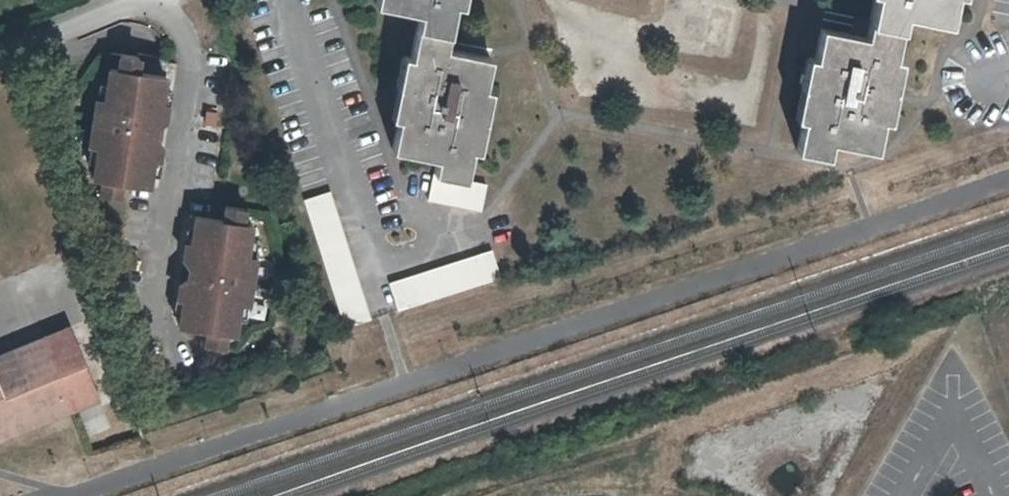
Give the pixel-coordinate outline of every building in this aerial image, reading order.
[(471,152),(483,89),(489,58),(446,49),(456,3),(456,0),(374,0),(372,9),(417,19),(408,62),(396,122),(389,153),(433,162),(427,194),(425,204),(478,215),(484,186),(465,182),(471,152)] [(884,120),(896,60),(905,15),(950,24),(955,0),(875,0),(868,37),(824,28),(818,59),(806,120),(800,149),(831,156),(834,141),(878,150),(884,120)] [(158,159),(160,144),(154,136),(156,124),(164,119),(166,103),(160,102),(162,88),(164,76),(136,72),(138,58),(119,55),(117,69),(109,67),(107,83),(104,100),(95,99),(89,145),(98,147),(95,162),(93,178),(101,179),(100,194),(117,196),(120,182),(148,186),(149,174),(152,159),(158,159)] [(798,118),(806,120),(818,59),(810,58),(798,118)] [(904,61),(896,60),(884,120),(892,121),(897,96),(904,61)] [(388,121),(396,122),(408,62),(400,61),(394,93),(388,121)] [(104,100),(107,83),(98,82),(95,99),(104,100)] [(160,102),(166,103),(169,103),(171,89),(162,88),(160,102)] [(490,91),(483,89),(471,152),(477,153),(490,91)] [(215,112),(206,111),(204,123),(213,125),(215,112)] [(160,144),(164,119),(156,124),(154,136),(160,144)] [(98,147),(89,145),(86,161),(95,162),(98,147)] [(160,161),(158,159),(152,159),(149,174),(158,176),(160,161)] [(330,190),(306,198),(348,326),(373,318),(330,190)] [(245,303),(252,257),(244,256),(245,240),(248,224),(240,222),(242,209),(223,207),(221,220),(194,216),(192,229),(189,243),(184,243),(183,256),(189,264),(186,278),(178,283),(177,298),(182,299),(180,313),(178,327),(205,330),(204,345),(222,348),(224,333),(232,334),(235,318),(238,302),(245,303)] [(244,256),(252,257),(254,242),(245,240),(244,256)] [(447,264),(390,282),(399,310),(498,278),(499,278),(502,277),(493,249),(447,264)] [(134,256),(126,254),(133,267),(134,256)] [(183,256),(178,283),(186,278),(189,264),(183,256)] [(182,299),(177,298),(174,298),(171,312),(180,313),(182,299)] [(238,302),(235,318),(243,319),(245,303),(238,302)] [(100,403),(71,330),(0,359),(0,443),(100,403)]
